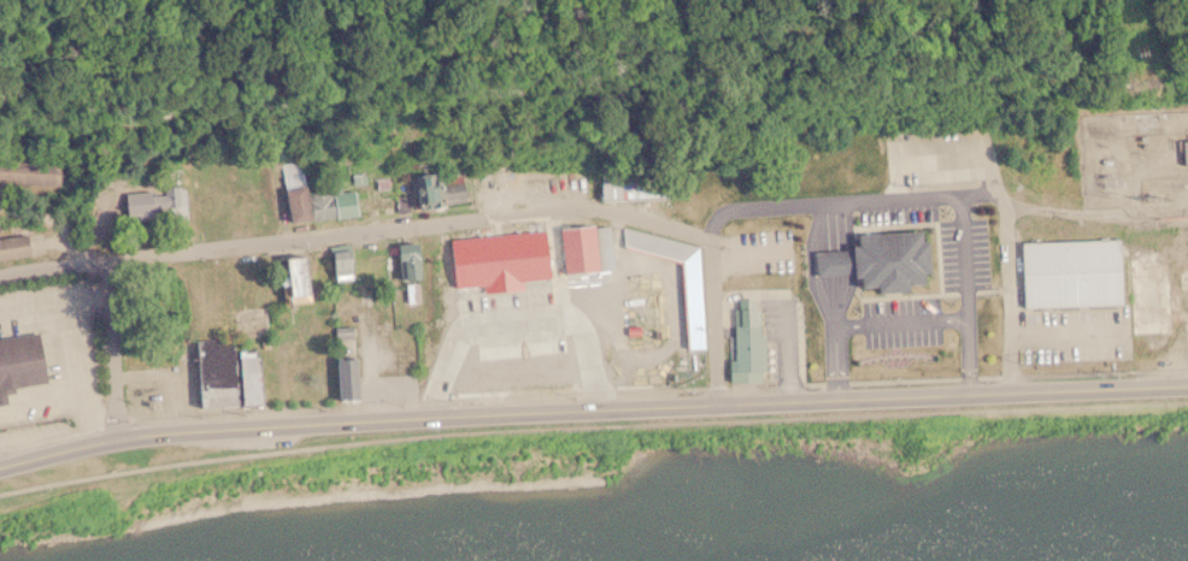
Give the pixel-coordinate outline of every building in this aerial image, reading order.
[(1180,165),(1187,165),(1187,141),(1180,141),(1180,165)] [(283,222),(352,218),(349,184),(302,188),(301,164),(280,165),(283,222)] [(460,172),(410,176),(412,207),(461,203),(460,172)] [(598,200),(622,200),(622,181),(598,181),(598,200)] [(122,191),(124,223),(170,220),(170,222),(183,220),(182,189),(122,191)] [(555,228),(558,271),(610,268),(608,226),(555,228)] [(699,246),(625,228),(621,228),(622,247),(680,261),(682,348),(702,348),(699,246)] [(23,235),(0,238),(0,259),(25,256),(23,235)] [(1019,242),(1021,307),(1122,306),(1121,240),(1019,242)] [(416,244),(393,246),(395,280),(418,279),(416,244)] [(1130,335),(1171,333),(1169,249),(1129,249),(1130,335)] [(329,284),(386,283),(384,258),(348,258),(348,252),(329,252),(329,284)] [(304,258),(278,259),(281,300),(307,297),(304,258)] [(730,380),(760,380),(760,323),(730,323),(730,380)] [(333,326),(334,398),(357,397),(357,354),(355,354),(354,326),(333,326)] [(36,331),(0,335),(0,388),(43,383),(36,331)] [(230,337),(193,338),(194,404),(258,403),(257,349),(230,349),(230,337)]
